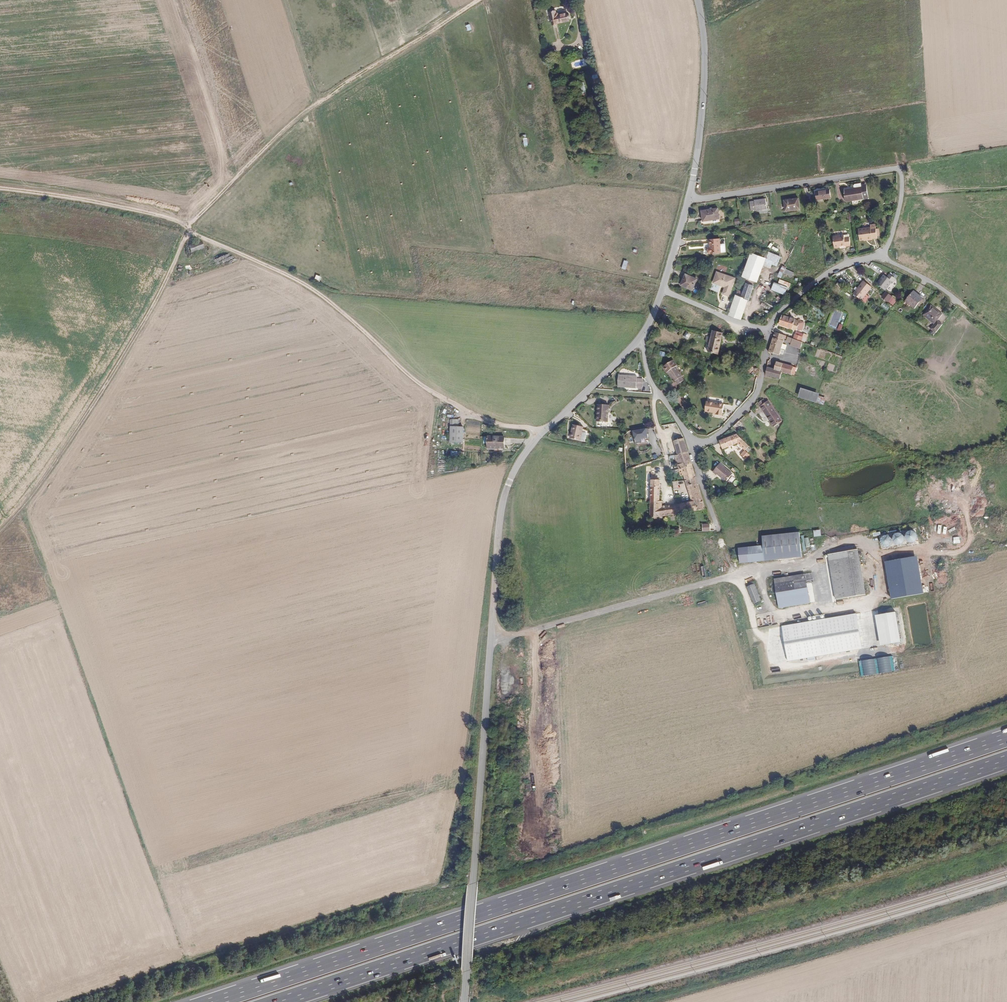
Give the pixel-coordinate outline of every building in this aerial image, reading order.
[(570,22),(569,14),(559,16),(559,15),(558,14),(557,14),(556,12),(551,13),(553,25),(570,22)] [(586,92),(583,82),(578,84),(581,94),(586,92)] [(863,197),(861,186),(854,187),(844,189),(844,195),(845,200),(863,197)] [(832,198),(831,190),(816,192),(817,200),(832,198)] [(768,207),(766,197),(755,198),(756,200),(750,200),(752,210),(768,207)] [(801,210),(799,198),(784,200),(785,212),(801,210)] [(720,217),(718,207),(702,209),(703,220),(720,217)] [(877,235),(876,229),(875,224),(871,224),(871,227),(858,229),(860,241),(877,239),(877,235)] [(852,246),(851,237),(850,235),(834,237),(835,248),(852,246)] [(721,253),(720,239),(709,240),(710,248),(708,248),(708,254),(721,253)] [(202,242),(188,246),(191,254),(204,250),(202,242)] [(779,264),(781,258),(767,253),(765,260),(773,263),(773,262),(779,264)] [(758,283),(765,265),(771,267),(773,263),(765,260),(751,254),(749,258),(742,277),(756,282),(758,283)] [(792,277),(794,272),(786,268),(786,269),(784,272),(792,277)] [(736,278),(717,272),(713,284),(724,287),(722,294),(730,297),(736,278)] [(693,291),(698,279),(686,274),(681,286),(693,291)] [(883,293),(889,284),(891,285),(893,282),(886,276),(883,280),(880,277),(873,286),(883,293)] [(754,288),(756,282),(742,277),(741,281),(744,282),(743,284),(754,288)] [(791,284),(780,280),(778,285),(788,289),(789,289),(791,284)] [(862,301),(872,287),(864,281),(854,295),(862,301)] [(785,296),(788,289),(778,285),(775,283),(772,290),(785,296)] [(750,302),(755,288),(754,288),(743,284),(741,291),(738,290),(736,297),(748,301),(750,302)] [(912,303),(918,294),(906,286),(900,295),(912,303)] [(885,292),(881,298),(894,305),(898,299),(885,292)] [(914,305),(920,295),(918,294),(912,303),(914,305)] [(741,320),(748,301),(736,297),(729,313),(728,316),(741,320)] [(931,315),(935,310),(922,301),(916,309),(928,318),(924,324),(929,327),(935,318),(931,315)] [(804,324),(799,322),(799,321),(782,315),(779,324),(797,330),(802,331),(804,324)] [(719,355),(724,334),(712,332),(708,353),(719,355)] [(781,350),(784,341),(787,342),(789,338),(774,332),(768,352),(779,356),(779,355),(781,350)] [(799,346),(802,336),(793,333),(790,342),(789,342),(794,344),(799,346)] [(796,352),(799,346),(794,344),(789,342),(788,344),(787,349),(796,352)] [(681,371),(670,357),(663,362),(673,377),(674,376),(676,379),(682,375),(680,372),(681,371)] [(782,372),(784,364),(777,362),(775,371),(782,372)] [(791,375),(794,367),(784,364),(782,372),(791,375)] [(780,380),(782,372),(775,371),(768,369),(766,376),(780,380)] [(642,391),(643,380),(634,380),(634,379),(613,378),(612,390),(642,391)] [(823,398),(802,388),(799,396),(820,406),(823,398)] [(783,422),(769,400),(765,402),(763,399),(757,402),(774,428),(779,424),(783,422)] [(725,404),(707,401),(705,412),(713,414),(713,415),(723,417),(725,404)] [(608,423),(609,407),(598,406),(597,423),(608,423)] [(678,423),(674,416),(673,414),(666,415),(668,424),(678,423)] [(688,454),(682,432),(678,423),(668,424),(678,455),(688,454)] [(580,442),(583,428),(573,426),(570,440),(580,442)] [(463,444),(464,429),(451,428),(450,444),(463,444)] [(647,429),(633,432),(635,441),(649,438),(647,429)] [(747,448),(736,436),(720,441),(722,448),(737,444),(743,451),(747,448)] [(506,450),(506,438),(487,438),(487,450),(506,450)] [(459,452),(451,451),(450,462),(458,463),(459,452)] [(692,468),(688,454),(678,455),(676,455),(679,471),(682,470),(692,468)] [(733,475),(721,463),(714,471),(718,475),(718,474),(727,482),(733,475)] [(696,481),(692,468),(682,470),(686,482),(696,481)] [(677,515),(675,505),(662,507),(662,501),(658,501),(659,480),(658,478),(658,476),(655,476),(655,475),(649,475),(649,518),(677,515)] [(706,510),(696,481),(686,482),(692,502),(680,504),(679,501),(675,502),(675,505),(677,515),(706,510)] [(912,534),(910,533),(907,534),(905,536),(904,539),(904,541),(906,544),(908,545),(911,545),(913,544),(915,541),(915,538),(914,536),(912,534)] [(800,537),(799,534),(762,537),(763,547),(765,561),(802,558),(801,552),(800,537)] [(900,536),(897,536),(894,536),(892,538),(891,541),(892,544),(893,546),(896,547),(899,547),(901,546),(903,543),(903,541),(902,538),(900,536)] [(888,538),(885,538),(882,538),(880,540),(879,543),(880,546),(881,548),(884,549),(887,549),(889,548),(891,546),(891,543),(890,540),(888,538)] [(765,561),(763,547),(739,549),(740,564),(765,561)] [(866,596),(860,554),(830,558),(836,600),(866,596)] [(924,594),(919,560),(887,564),(893,600),(924,594)] [(809,604),(805,575),(774,580),(779,609),(809,604)] [(761,602),(753,581),(745,584),(753,605),(761,602)] [(896,611),(876,615),(881,645),(901,642),(896,611)] [(856,613),(782,625),(787,661),(863,648),(856,613)]
